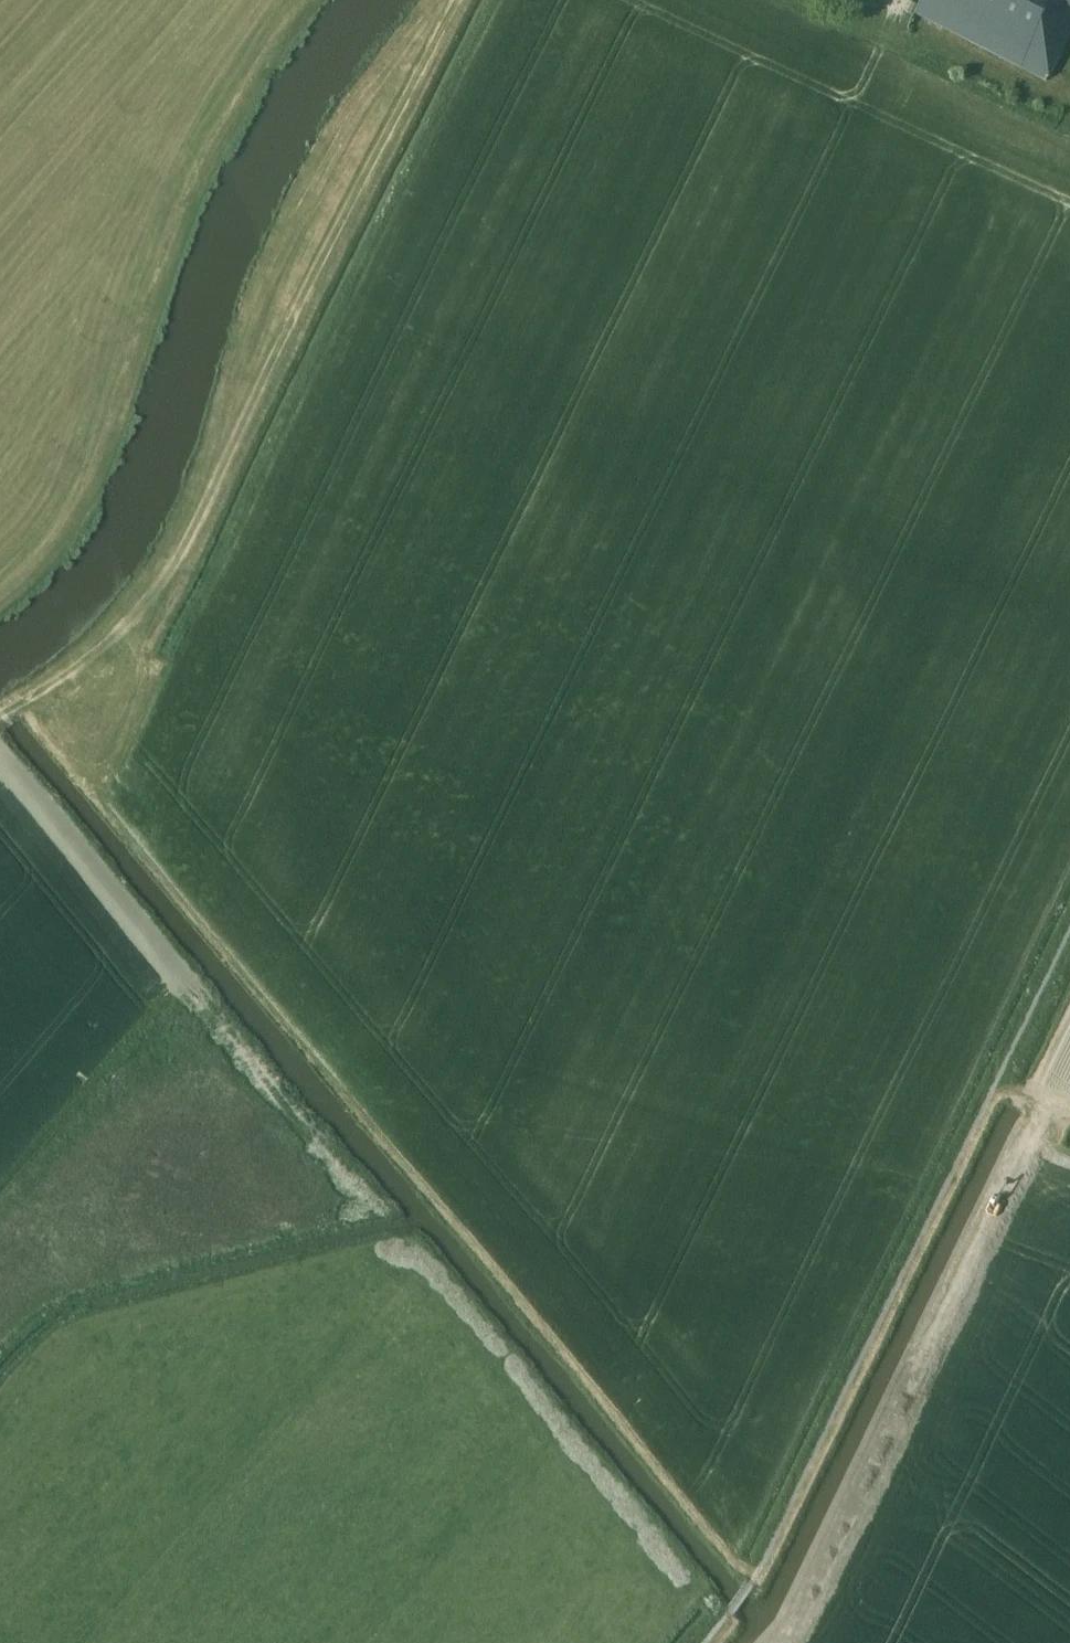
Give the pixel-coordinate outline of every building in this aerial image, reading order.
[(915,13),(1046,80),(1069,34),(1069,0),(922,0),(915,13)]
